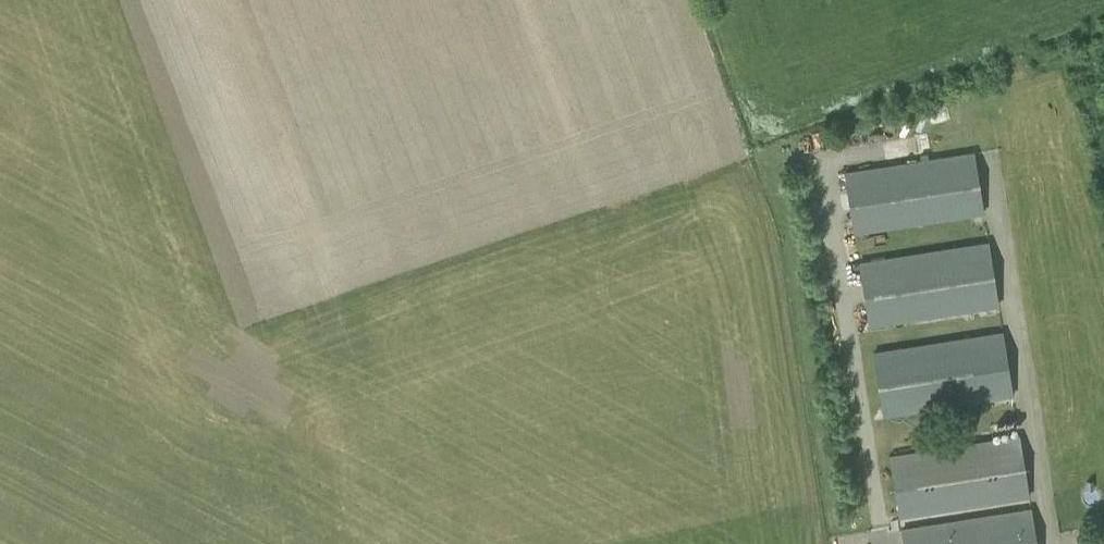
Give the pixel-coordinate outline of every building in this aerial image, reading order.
[(854,233),(984,214),(975,151),(845,171),(854,233)] [(870,326),(1000,306),(989,241),(859,261),(870,326)] [(884,417),(1014,396),(1004,331),(873,351),(884,417)] [(899,518),(1030,497),(1020,434),(890,454),(899,518)] [(1032,507),(902,528),(904,543),(1038,543),(1032,507)]
